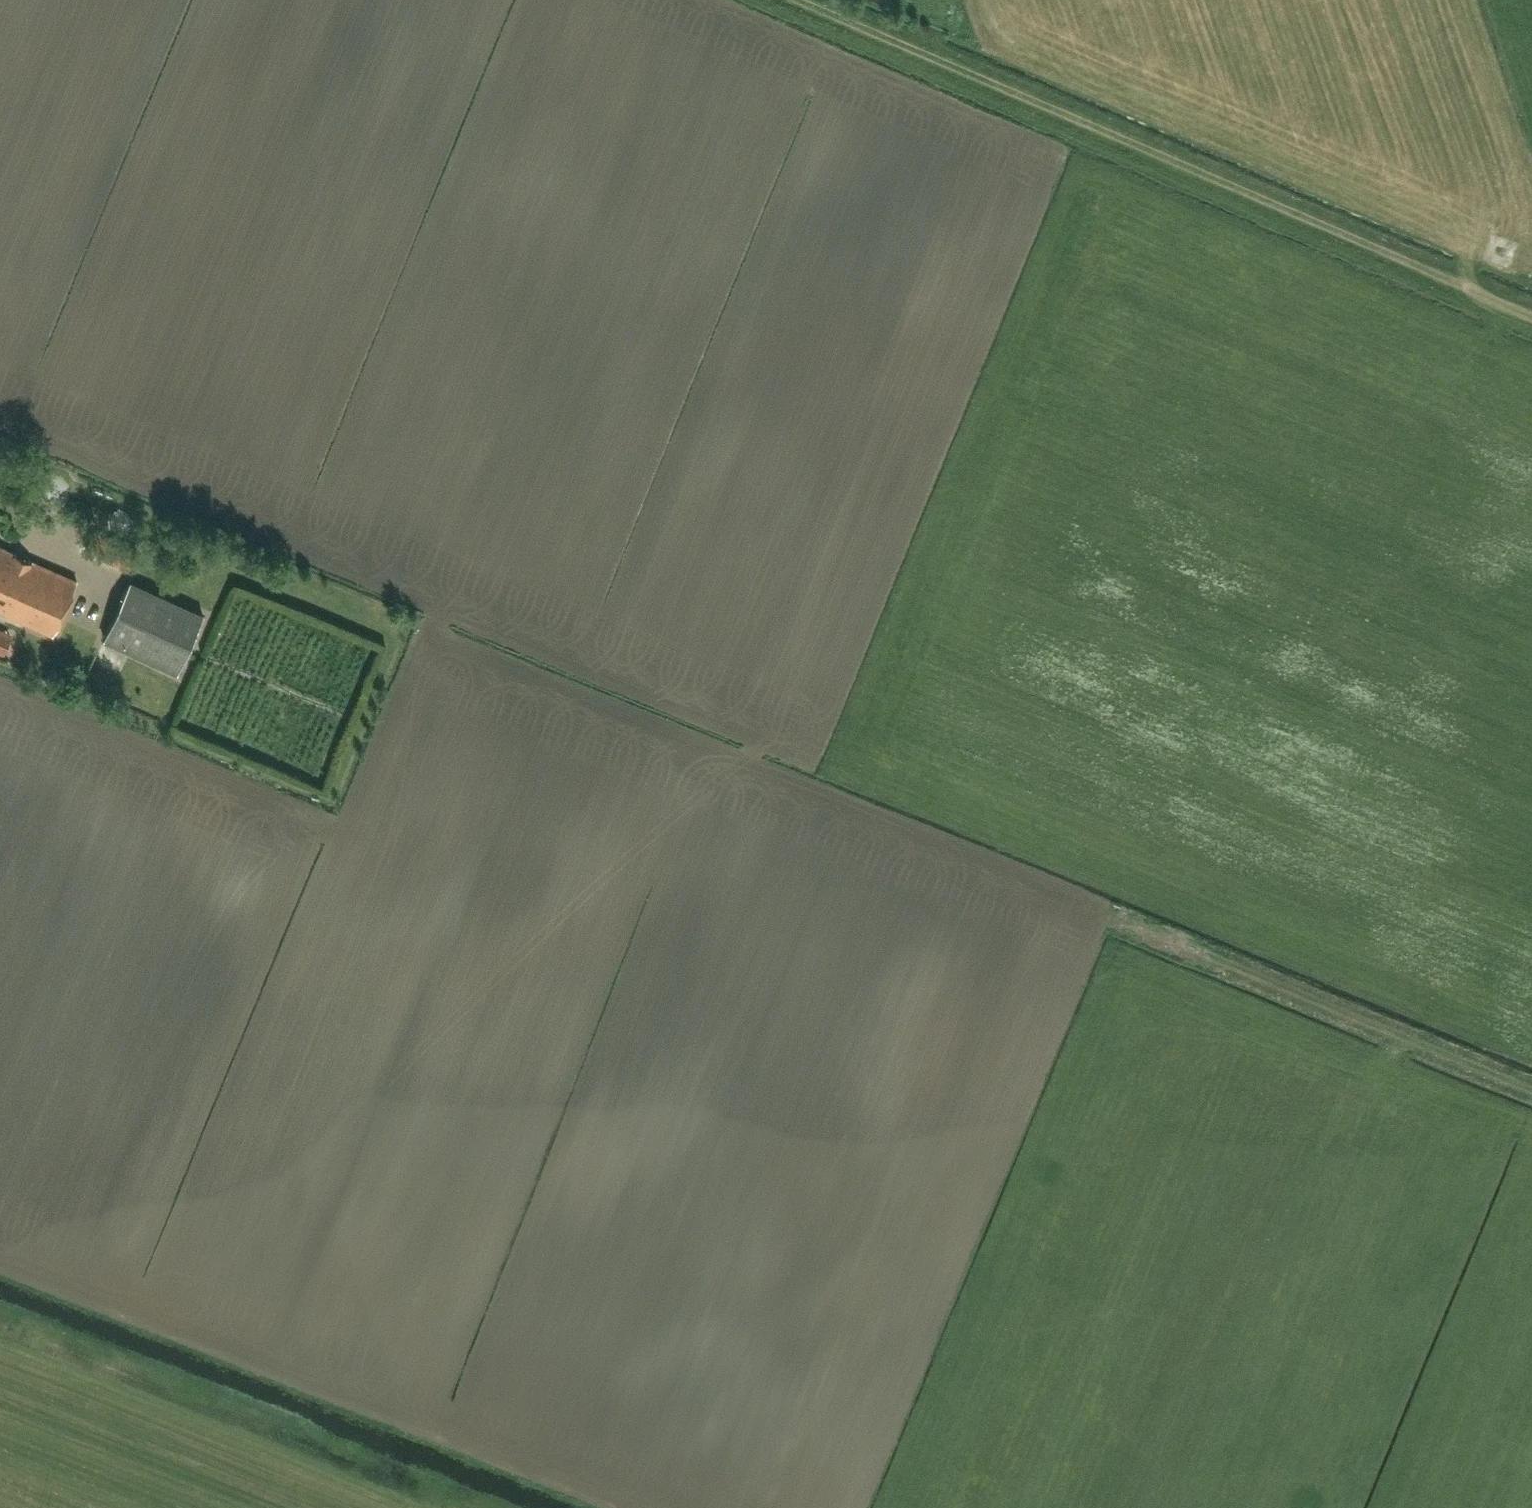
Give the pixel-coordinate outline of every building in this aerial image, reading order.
[(78,582),(0,547),(0,611),(53,634),(78,582)] [(201,615),(130,583),(129,582),(104,638),(177,672),(203,616),(201,615)]
